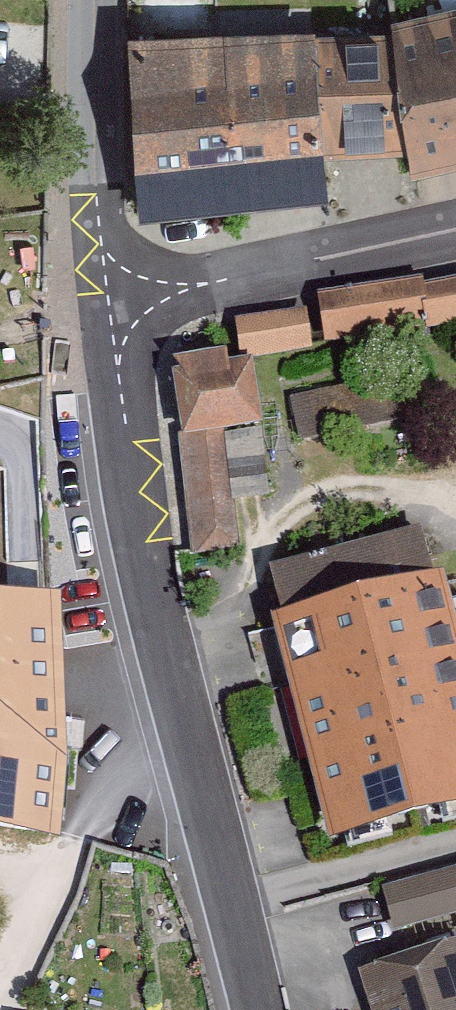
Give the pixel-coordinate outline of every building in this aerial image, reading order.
[(123,40),(134,224),(327,209),(324,150),(408,148),(409,173),(455,164),(455,14),(390,31),(314,35),(123,40)] [(416,297),(414,288),(308,305),(315,350),(455,326),(455,291),(416,297)] [(252,355),(312,347),(306,306),(235,316),(240,350),(247,349),(248,354),(252,353),(252,355)] [(252,355),(252,353),(248,354),(229,357),(227,345),(170,353),(181,431),(176,432),(193,553),(240,547),(223,427),(262,422),(252,355)] [(279,576),(287,605),(265,611),(330,851),(455,817),(455,633),(430,536),(279,576)] [(59,846),(65,782),(65,721),(61,601),(0,603),(0,837),(59,846)] [(381,893),(392,934),(455,917),(455,873),(381,893)] [(359,978),(369,1009),(455,1009),(455,948),(359,978)]
